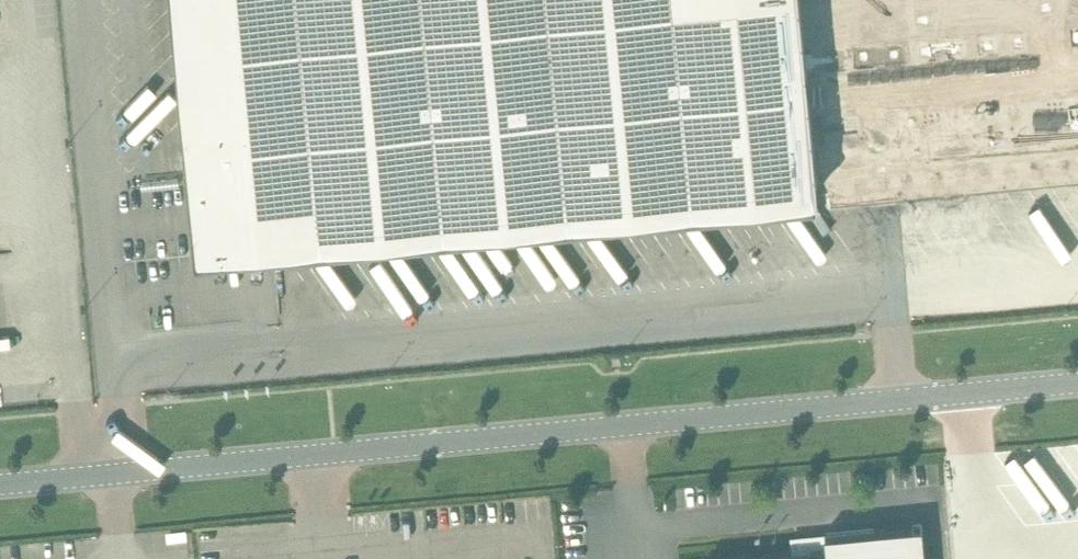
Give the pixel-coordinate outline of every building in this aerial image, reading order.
[(194,255),(273,248),(817,197),(1077,172),(1077,0),(170,0),(194,255)] [(921,525),(824,533),(825,534),(819,535),(820,538),(812,538),(812,536),(798,537),(800,552),(723,558),(923,558),(924,558),(921,525)]
